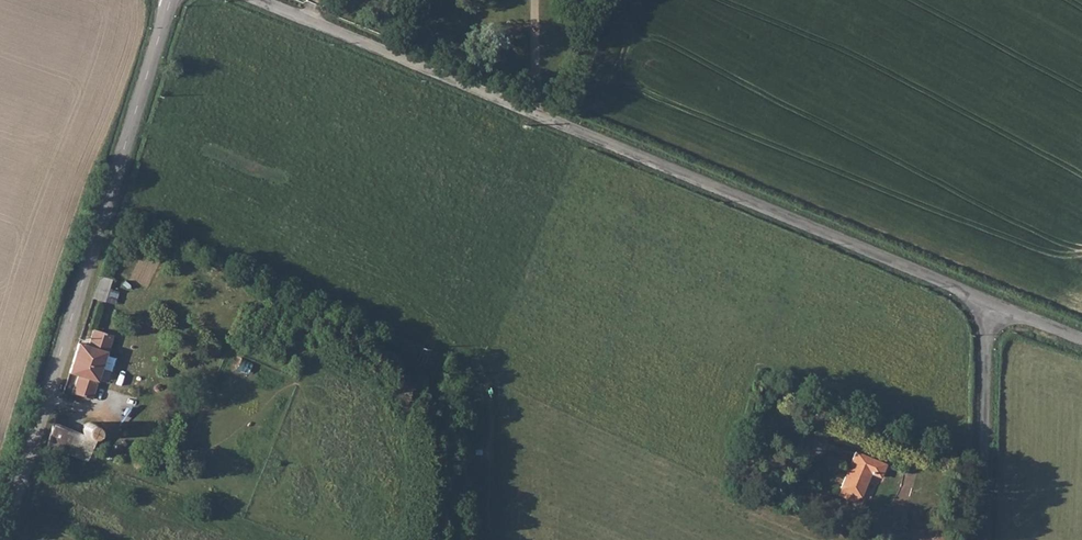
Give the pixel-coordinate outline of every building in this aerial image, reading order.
[(100,275),(93,298),(104,302),(111,279),(100,275)] [(78,343),(69,371),(79,374),(73,392),(98,399),(117,336),(93,328),(87,345),(78,343)] [(54,421),(47,444),(70,451),(93,458),(98,444),(104,446),(107,435),(102,433),(102,427),(101,423),(97,418),(92,417),(87,417),(82,418),(79,422),(77,426),(77,429),(60,423),(54,421)] [(840,484),(842,484),(859,492),(861,493),(871,470),(880,474),(885,460),(856,447),(840,484)] [(859,492),(842,484),(839,490),(857,498),(859,492)]
